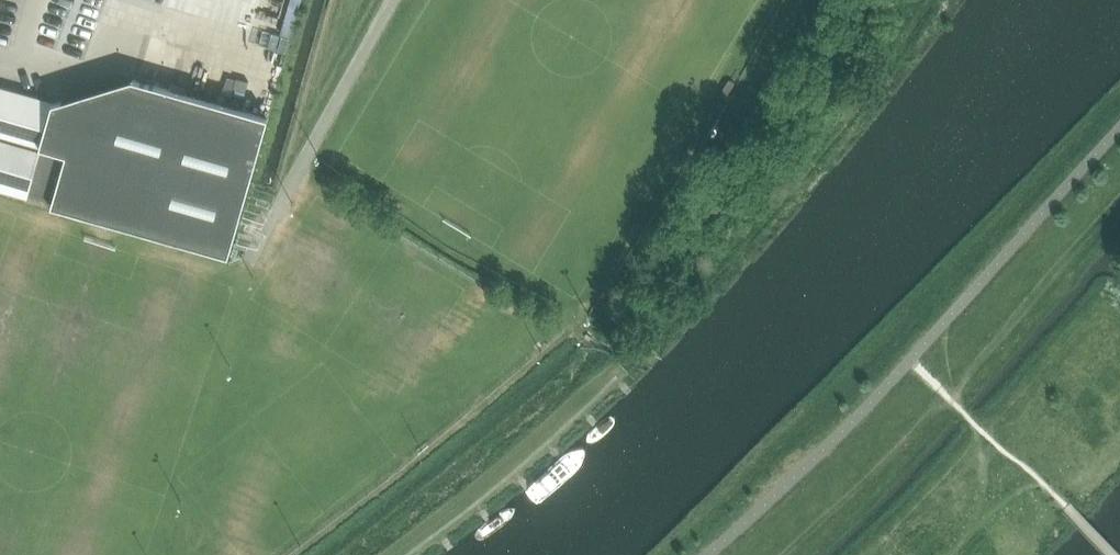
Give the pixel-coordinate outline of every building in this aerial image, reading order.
[(0,89),(0,187),(28,195),(29,192),(54,199),(53,202),(230,252),(243,208),(267,121),(130,81),(53,104),(0,89)]
